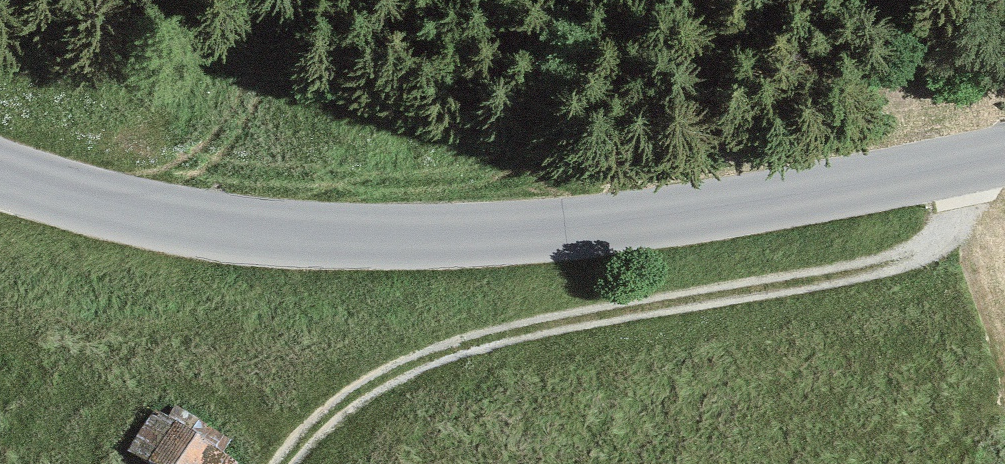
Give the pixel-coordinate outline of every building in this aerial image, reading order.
[(160,419),(140,451),(160,463),(230,463),(160,419)]
